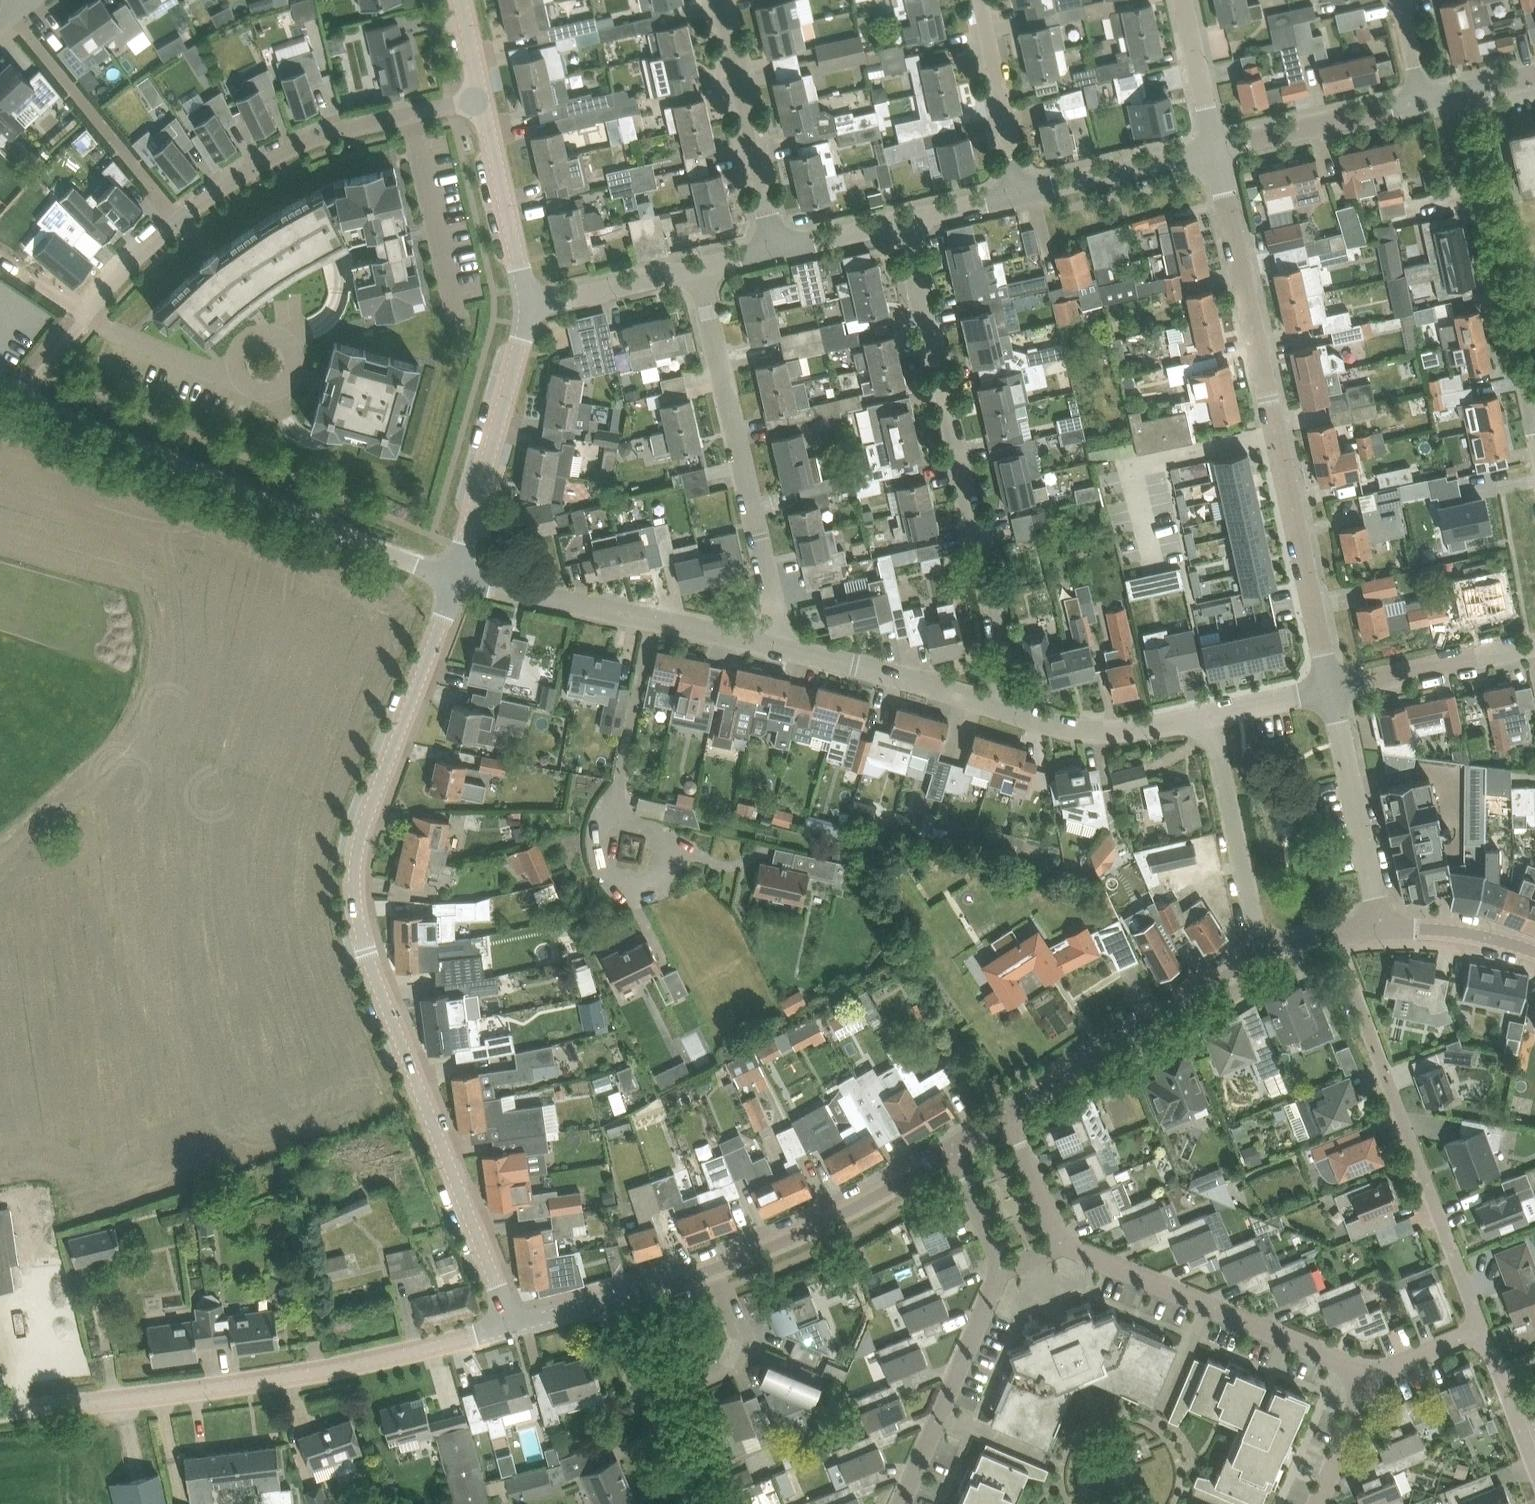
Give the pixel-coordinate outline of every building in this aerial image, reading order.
[(79,9),(102,42),(113,34),(120,45),(142,29),(143,30),(144,30),(130,8),(115,17),(103,0),(96,0),(90,5),(88,2),(79,9)] [(138,13),(148,7),(153,15),(178,0),(131,0),(138,13)] [(268,8),(276,6),(274,0),(266,0),(268,8)] [(291,2),(296,22),(320,16),(315,0),(300,0),(291,2)] [(401,0),(360,0),(363,10),(402,1),(401,0)] [(504,12),(545,2),(544,0),(501,0),(504,12)] [(642,8),(651,6),(653,16),(674,11),(672,2),(680,0),(640,0),(642,8)] [(762,31),(800,22),(795,0),(765,0),(767,5),(757,7),(762,31)] [(896,18),(901,17),(940,9),(938,0),(892,0),(896,18)] [(1028,15),(1028,16),(1060,9),(1082,4),(1083,4),(1083,3),(1082,0),(1053,0),(1055,9),(1028,15)] [(1082,4),(1086,19),(1086,20),(1110,15),(1114,36),(1127,33),(1127,34),(1156,28),(1151,4),(1116,11),(1113,0),(1097,0),(1083,3),(1083,4),(1082,4)] [(1221,23),(1247,17),(1247,19),(1263,16),(1260,2),(1245,5),(1244,0),(1216,0),(1221,23)] [(1447,32),(1473,26),(1492,22),(1487,0),(1455,0),(1455,1),(1440,4),(1447,32)] [(1525,16),(1534,13),(1534,0),(1521,0),(1525,16)] [(545,2),(504,12),(509,36),(551,26),(545,2)] [(1306,5),(1290,8),(1294,26),(1310,21),(1309,18),(1316,17),(1313,3),(1306,5)] [(1060,9),(1063,23),(1085,18),(1086,19),(1082,4),(1060,9)] [(1335,13),(1339,28),(1352,25),(1353,27),(1356,26),(1360,41),(1370,38),(1363,7),(1335,13)] [(1290,8),(1267,13),(1270,27),(1292,23),(1293,26),(1294,26),(1290,8)] [(102,42),(79,9),(70,15),(71,18),(60,26),(74,46),(61,57),(78,77),(78,76),(77,75),(99,60),(92,49),(102,42)] [(940,9),(901,17),(907,42),(945,33),(940,9)] [(594,16),(556,25),(559,37),(575,33),(575,34),(597,29),(595,19),(594,16)] [(613,16),(595,19),(597,29),(615,25),(613,16)] [(615,25),(597,29),(600,40),(637,32),(653,28),(651,17),(615,25)] [(1294,26),(1293,26),(1294,31),(1299,54),(1314,51),(1318,68),(1319,67),(1324,90),(1352,84),(1346,60),(1330,64),(1323,34),(1313,36),(1310,21),(1294,26)] [(402,39),(398,22),(367,30),(374,60),(377,59),(385,92),(388,91),(390,101),(405,98),(402,88),(421,84),(416,63),(412,63),(406,38),(402,39)] [(800,22),(762,31),(768,55),(778,53),(781,67),(799,63),(796,48),(806,46),(800,22)] [(642,57),(643,58),(663,54),(692,47),(687,23),(658,30),(649,32),(654,55),(642,57)] [(1021,32),(1026,56),(1063,48),(1063,47),(1065,46),(1060,23),(1021,32)] [(1473,26),(1447,32),(1454,61),(1479,55),(1473,26)] [(1117,61),(1096,66),(1099,81),(1114,78),(1114,79),(1130,74),(1130,73),(1127,59),(1162,52),(1156,28),(1127,34),(1130,49),(1115,52),(1117,61)] [(597,29),(575,34),(578,45),(600,40),(597,29)] [(860,33),(815,44),(818,58),(864,48),(860,33)] [(1512,36),(1496,40),(1499,50),(1514,47),(1512,36)] [(171,40),(159,47),(166,60),(178,53),(171,40)] [(1103,40),(1092,42),(1094,53),(1102,52),(1104,47),(1103,40)] [(515,62),(521,86),(550,79),(564,76),(566,76),(560,43),(529,49),(531,58),(515,62)] [(903,44),(866,52),(869,64),(883,61),(906,56),(903,44)] [(663,54),(643,58),(648,82),(654,81),(657,94),(669,91),(670,92),(691,87),(688,73),(698,71),(692,47),(663,54)] [(864,48),(818,58),(821,69),(866,60),(864,48)] [(1063,48),(1026,56),(1031,80),(1065,73),(1068,67),(1063,48)] [(318,107),(310,81),(322,77),(313,49),(312,49),(312,50),(278,62),(278,61),(277,61),(295,115),(300,113),(301,116),(313,112),(313,109),(318,107)] [(1280,87),(1265,90),(1256,53),(1241,57),(1243,67),(1245,79),(1237,81),(1244,109),(1283,100),(1308,94),(1302,66),(1286,69),(1290,87),(1281,89),(1280,87)] [(1380,78),(1374,54),(1346,60),(1352,84),(1355,83),(1356,87),(1366,84),(1365,81),(1380,78)] [(883,61),(869,64),(869,65),(883,62),(886,74),(908,69),(906,56),(883,61)] [(7,107),(9,109),(24,96),(34,107),(43,97),(51,105),(61,95),(40,69),(29,80),(11,61),(0,71),(0,99),(7,107)] [(951,61),(911,69),(916,94),(956,85),(951,61)] [(1095,67),(1073,72),(1076,86),(1099,81),(1096,66),(1094,66),(1095,67)] [(277,124),(265,100),(277,94),(268,68),(268,70),(242,82),(247,94),(237,99),(254,135),(259,132),(261,135),(272,130),(271,127),(277,124)] [(1130,74),(1114,79),(1119,101),(1146,95),(1141,71),(1130,73),(1130,74)] [(774,82),(780,106),(818,98),(812,74),(802,77),(802,76),(774,82)] [(550,79),(521,86),(526,110),(571,100),(592,95),(591,92),(569,97),(564,76),(550,79)] [(149,77),(137,84),(143,93),(155,85),(149,77)] [(1096,82),(1084,85),(1085,93),(1097,90),(1096,82)] [(956,85),(916,94),(921,118),(961,109),(956,85)] [(621,88),(611,90),(615,104),(638,99),(637,94),(629,95),(628,90),(622,86),(621,88)] [(882,87),(873,89),(876,101),(888,98),(886,89),(882,87)] [(237,145),(222,122),(233,115),(222,90),(221,91),(221,92),(197,107),(204,118),(194,125),(215,159),(220,155),(222,158),(233,151),(231,148),(237,145)] [(574,113),(555,117),(555,118),(615,104),(611,90),(592,95),(571,100),(574,113)] [(1043,99),(1049,122),(1067,120),(1064,108),(1085,103),(1082,90),(1043,99)] [(1144,114),(1140,115),(1144,132),(1173,125),(1167,96),(1141,101),(1144,114)] [(673,106),(665,107),(670,131),(680,129),(709,122),(704,98),(694,101),(673,106)] [(818,98),(780,106),(785,131),(796,128),(799,141),(822,136),(837,133),(839,132),(835,115),(825,108),(820,109),(818,98)] [(638,99),(615,104),(617,115),(640,110),(638,99)] [(615,104),(555,118),(558,131),(561,131),(579,127),(596,123),(595,120),(617,115),(615,104)] [(11,138),(24,124),(9,109),(7,107),(0,114),(0,128),(11,138)] [(852,116),(855,129),(879,124),(876,111),(852,116)] [(198,168),(180,147),(191,138),(176,116),(176,117),(154,136),(162,146),(153,153),(178,184),(183,180),(185,183),(195,174),(193,172),(198,168)] [(1040,124),(1041,126),(1047,153),(1073,148),(1073,147),(1077,147),(1074,131),(1070,132),(1067,120),(1049,122),(1040,124)] [(709,122),(680,129),(686,153),(703,149),(715,146),(709,122)] [(839,132),(837,133),(839,145),(882,135),(879,124),(855,129),(839,132)] [(955,126),(923,133),(928,156),(932,176),(974,167),(968,138),(958,140),(955,126)] [(620,127),(609,130),(612,144),(623,142),(620,127)] [(1509,141),(1514,163),(1516,163),(1517,164),(1517,165),(1514,166),(1520,188),(1533,185),(1534,192),(1534,128),(1521,131),(1522,138),(1509,141)] [(538,161),(567,155),(567,154),(561,131),(558,131),(532,137),(534,147),(532,147),(535,161),(538,161)] [(791,158),(797,182),(825,175),(819,152),(826,150),(822,136),(799,141),(802,155),(791,158)] [(1395,141),(1366,148),(1372,173),(1384,170),(1389,189),(1377,192),(1382,217),(1391,215),(1393,225),(1408,222),(1399,181),(1403,180),(1395,141)] [(1372,173),(1366,148),(1364,148),(1364,144),(1352,147),(1353,151),(1338,154),(1344,179),(1343,180),(1346,192),(1356,189),(1358,197),(1377,192),(1374,182),(1372,173)] [(567,155),(538,161),(543,185),(557,182),(559,192),(584,186),(576,152),(567,154),(567,155)] [(85,199),(73,186),(61,198),(105,243),(117,231),(114,228),(120,222),(125,228),(144,210),(121,187),(130,178),(114,159),(102,170),(115,182),(98,199),(92,192),(85,199)] [(1321,185),(1315,159),(1300,163),(1299,159),(1288,162),(1288,165),(1287,166),(1295,203),(1325,197),(1322,184),(1321,185)] [(652,161),(629,166),(632,179),(655,174),(652,161)] [(878,174),(880,187),(893,185),(888,161),(875,164),(864,166),(866,177),(878,174)] [(1295,203),(1287,166),(1285,166),(1285,162),(1273,165),(1274,169),(1259,172),(1267,210),(1295,203)] [(629,166),(606,172),(609,185),(632,179),(629,166)] [(206,259),(204,261),(241,307),(244,305),(251,299),(259,308),(260,307),(258,305),(273,294),(282,288),(304,274),(323,262),(324,262),(327,260),(350,248),(353,258),(352,259),(363,306),(363,307),(366,317),(426,303),(413,245),(411,245),(410,241),(413,241),(413,239),(410,240),(408,231),(411,231),(410,229),(407,230),(406,226),(408,225),(394,167),(334,181),(322,187),(320,187),(312,192),(277,211),(269,215),(268,216),(260,222),(227,244),(220,249),(218,248),(215,250),(214,251),(205,258),(206,259)] [(825,175),(797,182),(802,206),(834,198),(832,190),(846,187),(842,171),(825,175)] [(655,174),(632,179),(635,192),(658,187),(655,174)] [(690,181),(678,183),(680,195),(696,192),(699,204),(727,198),(721,174),(709,176),(693,180),(690,181)] [(632,179),(609,185),(612,194),(612,197),(635,192),(632,179)] [(1256,185),(1244,188),(1247,199),(1253,198),(1257,192),(1256,185)] [(881,192),(868,195),(870,206),(883,203),(881,192)] [(550,213),(555,237),(589,229),(591,229),(605,226),(603,215),(595,210),(587,212),(583,196),(570,199),(572,208),(550,213)] [(688,219),(676,222),(679,234),(732,222),(727,198),(699,204),(686,207),(688,219)] [(825,203),(812,206),(815,220),(828,217),(825,203)] [(1355,203),(1336,208),(1343,232),(1347,248),(1351,247),(1366,245),(1355,203)] [(60,208),(40,231),(57,245),(41,265),(76,294),(94,273),(74,256),(90,238),(60,208)] [(1165,213),(1132,222),(1135,233),(1168,223),(1165,213)] [(653,215),(641,217),(646,240),(659,238),(653,215)] [(629,220),(629,224),(634,243),(646,240),(641,217),(629,220)] [(1159,232),(1163,252),(1202,243),(1197,217),(1171,222),(1172,229),(1159,232)] [(1408,222),(1393,225),(1397,236),(1400,247),(1414,244),(1413,236),(1424,234),(1427,246),(1431,261),(1466,253),(1460,226),(1437,231),(1434,219),(1408,224),(1408,222)] [(1309,221),(1300,222),(1304,243),(1308,256),(1331,251),(1347,248),(1343,232),(1313,239),(1309,221)] [(1299,222),(1264,230),(1269,251),(1304,243),(1300,222),(1299,222)] [(949,225),(950,241),(976,240),(975,224),(949,225)] [(1087,235),(1092,254),(1096,266),(1131,259),(1122,225),(1087,235)] [(1022,231),(1026,250),(1027,254),(1039,251),(1034,228),(1022,231)] [(589,229),(555,237),(560,261),(590,254),(591,260),(607,257),(603,242),(592,244),(589,229)] [(947,247),(952,271),(993,262),(993,261),(991,261),(987,238),(976,240),(947,247)] [(1202,243),(1163,252),(1167,271),(1182,268),(1184,277),(1209,271),(1202,243)] [(1056,255),(1062,275),(1065,286),(1049,290),(1053,302),(1059,324),(1080,318),(1074,298),(1100,291),(1096,278),(1091,279),(1083,248),(1056,255)] [(1331,251),(1308,256),(1309,265),(1310,267),(1318,265),(1318,268),(1334,264),(1331,251)] [(1466,253),(1431,261),(1404,267),(1407,282),(1435,276),(1435,273),(1438,273),(1441,288),(1448,286),(1448,287),(1472,282),(1466,253)] [(202,263),(153,309),(155,311),(154,312),(167,325),(168,325),(170,326),(181,316),(205,340),(241,309),(241,310),(244,308),(245,307),(244,305),(241,307),(204,261),(206,259),(205,258),(204,259),(201,262),(202,263)] [(824,261),(827,273),(842,270),(840,258),(824,261)] [(993,262),(952,271),(958,295),(973,292),(975,303),(1001,297),(1009,296),(1048,286),(1045,273),(1007,282),(1002,260),(993,262)] [(882,287),(877,263),(849,269),(851,279),(824,285),(827,298),(827,299),(841,296),(854,293),(882,287)] [(1277,272),(1274,272),(1280,302),(1306,296),(1321,293),(1323,292),(1318,268),(1318,265),(1310,267),(1309,265),(1300,267),(1293,268),(1277,272)] [(1178,275),(1136,284),(1134,276),(1100,284),(1103,302),(1166,289),(1167,290),(1177,288),(1182,287),(1180,278),(1178,275)] [(822,276),(809,279),(814,301),(827,298),(824,285),(822,276)] [(1329,302),(1379,292),(1375,278),(1326,288),(1329,302)] [(740,294),(746,317),(775,311),(772,298),(786,294),(788,299),(801,296),(802,304),(814,301),(809,279),(798,282),(797,281),(740,294)] [(854,293),(841,296),(847,320),(860,317),(888,311),(882,287),(854,293)] [(1177,288),(1167,290),(1169,299),(1179,297),(1183,297),(1184,296),(1182,287),(1177,288)] [(1186,295),(1192,323),(1218,317),(1212,290),(1186,295)] [(1436,290),(1410,295),(1413,309),(1426,307),(1439,304),(1436,290)] [(1408,291),(1390,295),(1394,316),(1412,313),(1408,291)] [(1306,296),(1280,302),(1286,329),(1306,325),(1312,324),(1323,321),(1322,315),(1326,315),(1321,293),(1306,296)] [(1123,300),(1127,316),(1151,310),(1147,295),(1123,300)] [(968,341),(1009,331),(1001,297),(975,303),(978,314),(963,317),(968,341)] [(1426,307),(1413,309),(1416,324),(1429,321),(1426,307)] [(1326,315),(1322,315),(1323,321),(1326,331),(1331,330),(1346,327),(1352,325),(1348,310),(1326,315)] [(775,311),(746,317),(751,342),(780,335),(775,311)] [(1448,345),(1448,347),(1485,339),(1479,311),(1454,316),(1456,322),(1439,326),(1443,346),(1448,345)] [(671,316),(647,321),(654,350),(656,358),(689,351),(695,350),(691,330),(676,334),(671,316)] [(1192,323),(1181,326),(1181,325),(1166,328),(1170,343),(1178,341),(1182,362),(1214,355),(1212,347),(1224,344),(1218,317),(1192,323)] [(647,321),(623,326),(633,368),(642,366),(645,381),(660,378),(656,358),(654,350),(647,321)] [(843,321),(819,326),(822,339),(846,333),(843,321)] [(1346,327),(1331,330),(1334,345),(1373,337),(1370,321),(1352,325),(1346,327)] [(553,372),(549,396),(578,401),(578,400),(582,377),(606,371),(598,337),(595,325),(579,329),(581,341),(584,352),(561,357),(559,373),(553,372)] [(819,326),(785,334),(788,347),(800,344),(822,339),(819,326)] [(859,330),(846,333),(822,339),(825,351),(861,342),(859,330)] [(1009,331),(968,341),(974,365),(1015,356),(1009,331)] [(610,334),(598,337),(606,371),(618,368),(610,334)] [(865,342),(867,349),(854,351),(858,368),(871,365),(871,366),(899,359),(893,336),(865,342)] [(1112,340),(1117,364),(1126,362),(1121,338),(1112,340)] [(822,339),(800,344),(803,356),(825,351),(822,339)] [(1485,339),(1448,347),(1452,362),(1460,361),(1463,372),(1467,371),(1467,372),(1491,366),(1485,339)] [(320,394),(313,421),(312,425),(342,433),(343,432),(354,435),(353,436),(355,436),(355,435),(366,438),(365,440),(396,448),(404,418),(403,417),(406,406),(407,407),(407,405),(406,405),(409,394),(411,395),(419,364),(389,356),(388,357),(377,354),(378,353),(376,353),(376,354),(365,351),(366,349),(335,341),(327,371),(328,372),(326,379),(327,380),(325,387),(324,387),(322,394),(320,394)] [(1063,343),(1026,351),(1028,363),(1042,360),(1043,361),(1066,356),(1063,343)] [(1291,350),(1297,379),(1338,370),(1337,369),(1345,368),(1343,357),(1334,351),(1328,353),(1325,343),(1291,350)] [(1214,355),(1182,362),(1171,364),(1173,375),(1189,371),(1192,383),(1191,383),(1195,398),(1234,389),(1228,362),(1216,365),(1214,355)] [(1066,356),(1043,361),(1046,372),(1069,367),(1066,356)] [(757,366),(762,390),(805,381),(804,380),(791,383),(789,374),(803,371),(800,357),(757,366)] [(874,378),(862,381),(864,393),(904,384),(899,359),(871,366),(874,378)] [(1338,370),(1297,379),(1303,407),(1327,401),(1330,413),(1335,412),(1375,403),(1370,381),(1346,387),(1346,389),(1342,390),(1338,370)] [(979,388),(984,412),(1023,403),(1023,402),(1028,401),(1021,371),(993,377),(995,384),(979,388)] [(661,380),(664,392),(687,387),(684,374),(661,380)] [(1459,374),(1428,380),(1431,395),(1462,389),(1459,374)] [(805,381),(762,390),(768,415),(786,410),(789,423),(817,417),(838,412),(836,399),(813,404),(813,403),(810,404),(805,381)] [(687,387),(664,392),(658,394),(666,430),(696,423),(690,399),(690,400),(687,387)] [(1462,389),(1431,395),(1434,408),(1461,402),(1469,433),(1504,427),(1503,422),(1508,421),(1505,409),(1500,410),(1497,396),(1474,401),(1471,387),(1462,389)] [(639,389),(624,392),(625,399),(640,396),(639,389)] [(1142,419),(1140,409),(1128,412),(1137,453),(1196,441),(1193,421),(1213,417),(1214,422),(1240,417),(1234,389),(1195,398),(1172,403),(1174,413),(1142,419)] [(859,394),(836,399),(838,412),(840,411),(862,406),(859,394)] [(578,401),(549,396),(545,421),(574,425),(589,427),(593,402),(578,400),(578,401)] [(888,400),(867,405),(875,441),(915,432),(910,408),(890,413),(888,400)] [(1023,403),(984,412),(990,436),(1019,429),(1017,420),(1026,417),(1023,403)] [(1375,403),(1335,412),(1337,422),(1353,419),(1378,414),(1375,403)] [(840,411),(838,412),(817,417),(819,427),(842,423),(840,411)] [(1058,419),(1060,431),(1083,426),(1080,414),(1058,419)] [(696,423),(666,430),(651,433),(656,456),(672,453),(672,454),(682,452),(701,447),(696,423)] [(1308,428),(1314,457),(1339,451),(1333,423),(1308,428)] [(563,435),(595,439),(595,441),(605,443),(618,444),(620,431),(597,428),(597,429),(564,425),(563,435)] [(1083,426),(1060,431),(1063,444),(1086,439),(1083,426)] [(1504,427),(1469,433),(1478,472),(1489,470),(1486,457),(1509,452),(1504,427)] [(1356,437),(1359,447),(1371,444),(1383,442),(1381,431),(1356,437)] [(881,464),(853,471),(856,484),(879,479),(894,475),(891,463),(921,456),(915,432),(875,441),(881,464)] [(529,444),(525,468),(566,474),(571,475),(576,443),(565,441),(566,436),(543,433),(541,446),(529,444)] [(773,439),(779,463),(808,456),(802,433),(773,439)] [(995,458),(1000,482),(1029,476),(1029,474),(1040,472),(1039,468),(1041,468),(1037,449),(1034,437),(1011,443),(1013,454),(995,458)] [(630,439),(619,442),(622,454),(629,453),(632,446),(630,439)] [(618,444),(605,443),(601,468),(614,469),(618,444)] [(1089,451),(1091,462),(1135,454),(1133,443),(1089,451)] [(1371,444),(1359,447),(1361,457),(1374,454),(1371,444)] [(1339,451),(1314,457),(1320,485),(1360,476),(1354,447),(1339,451)] [(1215,459),(1219,479),(1252,472),(1248,452),(1215,459)] [(816,454),(808,456),(779,463),(784,487),(799,484),(801,496),(827,491),(827,490),(856,484),(853,471),(830,476),(821,478),(816,454)] [(1124,464),(1104,469),(1112,500),(1124,497),(1121,485),(1129,483),(1124,464)] [(1456,464),(1446,466),(1448,478),(1459,476),(1456,464)] [(1376,472),(1380,488),(1413,481),(1410,465),(1376,472)] [(682,472),(684,484),(707,479),(705,467),(682,472)] [(1179,467),(1171,468),(1174,480),(1181,478),(1179,467)] [(566,474),(525,468),(521,492),(550,497),(550,496),(562,498),(566,474)] [(1029,476),(1000,482),(1006,506),(1024,502),(1026,514),(1053,507),(1045,472),(1029,476)] [(1256,491),(1252,472),(1219,479),(1223,498),(1256,491)] [(1446,474),(1427,479),(1431,498),(1438,497),(1449,551),(1467,547),(1464,533),(1489,528),(1483,499),(1463,503),(1457,477),(1447,479),(1446,474)] [(707,479),(684,484),(687,497),(710,492),(707,479)] [(879,479),(856,484),(858,495),(881,490),(879,479)] [(893,513),(896,512),(897,513),(932,506),(932,504),(935,503),(932,490),(928,491),(926,481),(898,488),(899,488),(888,491),(893,513)] [(1098,484),(1075,489),(1078,501),(1101,496),(1098,484)] [(1362,511),(1365,524),(1340,530),(1346,559),(1372,553),(1369,542),(1405,534),(1398,505),(1403,503),(1399,484),(1373,490),(1377,508),(1362,511)] [(790,512),(795,537),(824,530),(819,506),(827,504),(829,500),(827,491),(801,496),(804,509),(790,512)] [(1260,509),(1256,491),(1223,498),(1227,516),(1260,509)] [(1187,505),(1185,494),(1177,495),(1179,507),(1187,505)] [(550,502),(527,507),(529,520),(553,515),(550,502)] [(1190,517),(1187,505),(1179,507),(1182,519),(1190,517)] [(932,506),(897,513),(900,524),(893,525),(896,538),(909,535),(910,536),(937,529),(932,506)] [(572,510),(572,514),(576,533),(589,531),(584,507),(572,510)] [(1032,512),(1034,522),(1056,517),(1054,508),(1032,512)] [(872,509),(863,511),(864,519),(874,517),(872,509)] [(1264,528),(1260,509),(1227,516),(1231,535),(1264,528)] [(567,511),(556,514),(559,525),(570,522),(567,511)] [(1011,518),(1014,531),(1017,541),(1037,537),(1031,513),(1011,518)] [(553,515),(529,520),(533,535),(556,530),(553,515)] [(668,521),(653,525),(657,542),(672,539),(668,521)] [(631,539),(618,542),(625,571),(649,566),(644,545),(657,542),(653,525),(629,530),(631,539)] [(833,528),(824,530),(795,537),(801,560),(822,555),(825,568),(841,564),(840,564),(847,562),(844,548),(838,550),(833,528)] [(1268,547),(1264,528),(1231,535),(1235,554),(1268,547)] [(714,552),(701,555),(707,583),(731,578),(730,573),(746,570),(737,529),(735,529),(736,531),(710,537),(714,552)] [(1193,531),(1185,533),(1187,545),(1195,543),(1193,531)] [(616,533),(612,534),(592,539),(597,558),(584,561),(588,579),(625,571),(618,542),(616,533)] [(698,542),(673,547),(683,589),(707,583),(701,555),(698,542)] [(939,542),(920,547),(915,548),(918,560),(942,555),(939,542)] [(1198,555),(1195,543),(1187,545),(1190,556),(1198,555)] [(1272,566),(1268,547),(1235,554),(1239,573),(1272,566)] [(883,576),(884,580),(896,577),(891,553),(879,556),(883,576)] [(1468,584),(1462,585),(1464,597),(1468,614),(1480,611),(1506,606),(1499,577),(1493,578),(1489,561),(1464,567),(1468,584)] [(841,564),(825,568),(817,570),(820,582),(843,577),(841,564)] [(1277,585),(1272,566),(1239,573),(1243,593),(1250,591),(1258,589),(1277,585)] [(1197,569),(1190,571),(1192,583),(1200,581),(1197,569)] [(1145,575),(1125,579),(1129,595),(1148,590),(1145,575)] [(1361,582),(1365,599),(1397,592),(1393,575),(1361,582)] [(849,596),(847,597),(854,628),(879,622),(879,621),(892,618),(893,625),(895,625),(886,586),(884,580),(883,576),(868,580),(870,585),(848,591),(849,596)] [(1202,593),(1200,581),(1192,583),(1195,595),(1202,593)] [(1076,586),(1089,637),(1101,634),(1088,583),(1076,586)] [(836,600),(832,584),(820,586),(831,633),(854,628),(847,597),(836,600)] [(1261,601),(1258,589),(1250,591),(1253,603),(1261,601)] [(1423,594),(1424,599),(1429,622),(1448,618),(1442,590),(1423,594)] [(1253,603),(1250,591),(1243,593),(1242,593),(1245,604),(1253,603)] [(1076,644),(1064,647),(1064,650),(1071,680),(1097,674),(1082,615),(1078,594),(1065,597),(1069,618),(1076,644)] [(1407,610),(1385,615),(1382,602),(1357,608),(1363,636),(1429,622),(1424,599),(1406,602),(1407,610)] [(941,621),(927,624),(930,640),(929,641),(933,657),(964,650),(957,617),(953,601),(937,604),(941,621)] [(1226,602),(1214,605),(1216,613),(1227,610),(1226,602)] [(903,609),(907,625),(911,645),(929,641),(930,640),(927,624),(923,605),(903,609)] [(1216,613),(1214,605),(1202,607),(1204,615),(1216,613)] [(1115,647),(1104,650),(1108,665),(1107,666),(1109,678),(1113,698),(1138,693),(1134,673),(1131,661),(1135,660),(1125,610),(1108,613),(1115,647)] [(513,621),(489,616),(482,647),(475,645),(471,667),(491,671),(488,686),(503,690),(511,653),(525,657),(529,639),(514,636),(513,639),(509,638),(513,621)] [(1286,626),(1259,632),(1266,665),(1286,661),(1282,644),(1289,643),(1286,626)] [(1160,644),(1146,647),(1155,689),(1179,684),(1175,669),(1198,664),(1190,630),(1168,635),(1158,637),(1160,644)] [(1046,631),(1039,633),(1023,637),(1034,683),(1050,679),(1051,685),(1071,680),(1064,650),(1064,647),(1051,651),(1046,631)] [(1266,665),(1259,632),(1240,636),(1247,669),(1266,665)] [(1247,669),(1240,636),(1221,640),(1229,673),(1247,669)] [(1229,673),(1221,640),(1202,644),(1209,677),(1229,673)] [(650,674),(644,705),(655,707),(658,690),(675,694),(683,655),(676,653),(677,649),(668,647),(667,651),(657,649),(653,669),(652,674),(650,674)] [(675,694),(673,705),(689,709),(696,710),(692,726),(695,727),(710,730),(715,701),(716,701),(717,693),(704,690),(710,661),(696,658),(697,653),(687,651),(686,655),(683,655),(675,694)] [(572,665),(568,685),(567,694),(582,697),(585,685),(615,691),(621,661),(589,655),(587,668),(572,665)] [(720,702),(714,731),(732,735),(735,724),(752,727),(754,715),(755,712),(764,673),(761,672),(762,668),(752,666),(751,670),(737,667),(735,678),(721,675),(717,693),(716,701),(715,701),(720,702)] [(755,712),(754,715),(762,717),(768,718),(766,726),(778,729),(775,745),(789,748),(792,736),(795,719),(801,693),(788,690),(790,679),(764,673),(755,712)] [(1509,682),(1507,681),(1499,683),(1498,685),(1498,687),(1484,690),(1488,705),(1483,705),(1486,716),(1490,715),(1491,715),(1498,748),(1511,745),(1508,728),(1527,723),(1524,706),(1533,704),(1534,706),(1534,705),(1531,686),(1514,690),(1512,684),(1510,684),(1509,682)] [(795,719),(792,736),(811,741),(813,733),(832,738),(843,692),(818,686),(817,689),(815,696),(801,693),(795,719)] [(540,705),(554,707),(556,694),(542,692),(540,705)] [(843,692),(832,738),(848,742),(841,766),(862,772),(872,740),(860,736),(870,700),(843,692)] [(1380,716),(1372,718),(1377,743),(1380,742),(1382,752),(1415,755),(1418,734),(1420,733),(1417,722),(1442,716),(1445,727),(1446,733),(1462,729),(1454,694),(1443,696),(1438,697),(1438,698),(1405,706),(1379,712),(1380,716)] [(447,718),(444,731),(447,732),(447,734),(466,738),(476,740),(487,743),(493,719),(507,722),(524,726),(530,703),(501,697),(498,713),(494,712),(473,708),(454,703),(450,718),(447,718)] [(606,701),(601,728),(621,732),(626,705),(606,701)] [(872,740),(862,772),(879,776),(887,767),(889,760),(894,761),(898,748),(912,752),(915,740),(922,714),(897,707),(889,736),(875,732),(872,740)] [(915,740),(912,752),(928,756),(929,757),(926,769),(933,771),(926,795),(941,799),(944,789),(952,763),(938,759),(949,722),(922,714),(915,740)] [(952,763),(944,789),(966,796),(973,774),(989,778),(1000,741),(975,734),(965,766),(952,763)] [(989,778),(988,783),(1001,787),(1004,777),(1016,780),(1013,789),(1026,793),(1036,761),(1024,758),(1026,749),(1000,741),(989,778)] [(1453,759),(1469,763),(1466,748),(1451,751),(1453,759)] [(1415,755),(1382,752),(1386,770),(1414,764),(1415,755)] [(482,756),(480,769),(518,777),(520,764),(482,756)] [(430,790),(450,794),(460,796),(483,800),(486,785),(463,780),(466,766),(437,760),(430,790)] [(1055,769),(1056,775),(1057,775),(1064,814),(1063,815),(1067,816),(1067,818),(1109,828),(1102,787),(1091,788),(1087,766),(1077,768),(1077,765),(1055,769)] [(1143,765),(1112,774),(1116,789),(1147,781),(1143,765)] [(1486,805),(1512,807),(1511,794),(1511,768),(1486,765),(1486,792),(1486,805)] [(1405,871),(1411,897),(1451,889),(1452,885),(1448,865),(1443,843),(1438,844),(1437,839),(1440,839),(1437,828),(1435,829),(1434,824),(1439,823),(1429,778),(1388,787),(1392,808),(1383,809),(1390,840),(1399,838),(1401,846),(1392,848),(1397,873),(1405,871)] [(1157,784),(1143,787),(1148,805),(1164,802),(1167,813),(1170,829),(1180,827),(1200,823),(1195,803),(1191,804),(1187,785),(1168,789),(1159,791),(1157,784)] [(1527,827),(1527,814),(1534,814),(1534,798),(1534,787),(1513,787),(1514,826),(1527,827)] [(679,792),(676,803),(692,807),(694,796),(679,792)] [(854,799),(850,815),(873,821),(877,805),(854,799)] [(676,803),(666,801),(662,818),(700,827),(693,807),(692,807),(676,803)] [(739,805),(736,817),(755,822),(758,810),(739,805)] [(775,808),(771,822),(790,828),(794,813),(775,808)] [(920,833),(931,835),(937,815),(925,812),(920,833)] [(807,829),(840,836),(843,821),(810,814),(807,829)] [(937,815),(931,835),(947,838),(949,829),(935,826),(937,815)] [(408,827),(402,853),(452,865),(453,863),(446,862),(449,847),(444,846),(450,822),(423,816),(420,830),(408,827)] [(1464,823),(1464,843),(1476,843),(1476,823),(1464,823)] [(1476,823),(1476,843),(1485,843),(1486,824),(1476,823)] [(525,825),(512,828),(516,842),(528,838),(525,825)] [(1110,830),(1090,854),(1100,876),(1115,858),(1110,830)] [(995,854),(1018,859),(1023,836),(1000,831),(995,854)] [(1196,860),(1192,843),(1187,844),(1186,840),(1133,851),(1142,871),(1196,860)] [(539,841),(519,849),(528,869),(532,881),(552,872),(539,841)] [(837,844),(834,858),(846,861),(849,847),(837,844)] [(1484,873),(1481,889),(1476,909),(1496,916),(1507,885),(1498,882),(1499,849),(1486,848),(1485,871),(1484,873)] [(837,860),(795,851),(791,868),(760,861),(753,892),(773,896),(773,900),(784,902),(785,899),(802,903),(809,873),(833,878),(837,860)] [(452,865),(402,853),(396,880),(422,886),(425,873),(437,875),(439,869),(451,872),(452,865)] [(1042,856),(1040,865),(1053,869),(1055,860),(1042,856)] [(1453,887),(1450,905),(1476,909),(1481,889),(1484,873),(1465,871),(1465,861),(1448,865),(1452,885),(1453,887)] [(1496,916),(1520,925),(1534,883),(1534,865),(1528,863),(1518,890),(1507,885),(1496,916)] [(1520,925),(1534,931),(1534,883),(1520,925)] [(1226,936),(1201,898),(1183,910),(1177,898),(1167,902),(1162,906),(1158,908),(1169,931),(1183,924),(1192,938),(1195,936),(1204,950),(1226,936)] [(396,930),(393,930),(393,941),(396,941),(396,943),(423,942),(435,941),(442,941),(456,940),(455,920),(476,919),(476,900),(456,901),(433,902),(433,914),(422,915),(415,915),(395,915),(396,919),(396,930)] [(1128,922),(1158,977),(1180,965),(1172,950),(1176,948),(1169,931),(1158,908),(1154,900),(1123,918),(1126,923),(1128,922)] [(999,988),(986,996),(994,1008),(1008,1002),(1009,1003),(1024,994),(1012,975),(1034,961),(1046,979),(1061,970),(1097,952),(1100,951),(1103,951),(1105,952),(1107,952),(1108,953),(1109,953),(1110,954),(1112,956),(1113,958),(1118,970),(1133,964),(1139,961),(1119,918),(1088,933),(1086,928),(1047,947),(1037,932),(985,966),(999,988)] [(423,942),(396,943),(397,970),(417,969),(423,969),(425,969),(425,967),(436,967),(440,967),(440,959),(472,956),(471,938),(456,940),(442,941),(435,941),(423,942)] [(661,969),(648,940),(620,954),(618,950),(602,958),(617,990),(661,969)] [(440,967),(436,967),(437,983),(446,982),(485,978),(482,955),(472,956),(440,959),(440,967)] [(1383,994),(1403,998),(1427,1003),(1431,1014),(1436,1026),(1453,1019),(1448,1007),(1444,998),(1448,979),(1446,978),(1446,981),(1433,978),(1436,963),(1419,960),(1418,964),(1394,959),(1390,978),(1387,977),(1383,994)] [(1470,961),(1462,999),(1463,999),(1463,998),(1520,1010),(1520,1011),(1521,1011),(1529,974),(1528,973),(1527,975),(1471,963),(1471,962),(1470,961)] [(574,972),(581,995),(596,990),(589,967),(574,972)] [(689,992),(677,968),(662,975),(674,999),(689,992)] [(424,1011),(422,1011),(423,1021),(425,1021),(425,1024),(467,1018),(464,993),(467,993),(468,995),(499,992),(498,977),(498,975),(485,978),(446,982),(447,994),(442,995),(422,997),(424,1011)] [(867,986),(856,993),(870,1018),(881,1011),(867,986)] [(1272,1017),(1273,1018),(1279,1033),(1282,1040),(1296,1034),(1302,1049),(1316,1044),(1335,1036),(1322,1004),(1309,1009),(1300,986),(1266,1000),(1272,1017)] [(781,1000),(788,1014),(808,1003),(800,989),(781,1000)] [(602,998),(580,1001),(585,1029),(596,1027),(602,1026),(607,1025),(605,1015),(602,998)] [(912,1005),(921,1022),(931,1017),(922,1000),(912,1005)] [(831,1020),(840,1038),(865,1025),(856,1007),(831,1020)] [(1236,1022),(1204,1035),(1212,1054),(1220,1073),(1251,1060),(1259,1080),(1264,1077),(1282,1070),(1269,1037),(1266,1031),(1262,1021),(1259,1013),(1258,1013),(1259,1015),(1243,1022),(1239,1013),(1233,1017),(1236,1022)] [(426,1026),(423,1026),(424,1037),(427,1036),(429,1050),(481,1043),(479,1029),(477,1017),(467,1018),(425,1024),(426,1026)] [(1272,1017),(1262,1021),(1266,1031),(1269,1037),(1279,1033),(1273,1018),(1272,1017)] [(787,1033),(796,1050),(813,1041),(815,1044),(826,1039),(815,1018),(787,1033)] [(602,1026),(596,1027),(597,1033),(609,1031),(608,1025),(607,1025),(602,1026)] [(513,1032),(486,1038),(489,1056),(515,1051),(513,1032)] [(1508,1036),(1505,1051),(1518,1054),(1521,1038),(1508,1036)] [(758,1047),(764,1060),(782,1052),(776,1039),(758,1047)] [(899,1043),(891,1048),(887,1050),(896,1065),(895,1065),(917,1102),(931,1125),(954,1112),(939,1086),(952,1079),(944,1065),(920,1080),(899,1043)] [(473,1073),(453,1076),(456,1102),(496,1097),(494,1083),(536,1078),(534,1066),(555,1063),(552,1044),(543,1046),(515,1051),(515,1053),(517,1067),(473,1073)] [(1462,1045),(1455,1048),(1461,1062),(1471,1064),(1475,1048),(1462,1045)] [(1413,1061),(1417,1073),(1414,1074),(1425,1106),(1438,1101),(1438,1103),(1440,1106),(1443,1107),(1446,1107),(1460,1102),(1453,1081),(1449,1082),(1443,1065),(1453,1061),(1448,1048),(1431,1054),(1413,1061)] [(755,1053),(729,1065),(739,1086),(754,1079),(764,1074),(755,1053)] [(1146,1084),(1154,1103),(1164,1129),(1191,1118),(1194,1112),(1192,1108),(1206,1102),(1187,1054),(1162,1065),(1166,1076),(1146,1084)] [(1353,1057),(1341,1062),(1346,1075),(1358,1070),(1353,1057)] [(874,1066),(856,1076),(891,1139),(903,1132),(907,1139),(931,1125),(917,1102),(895,1065),(879,1074),(874,1066)] [(617,1071),(625,1090),(638,1084),(630,1066),(617,1071)] [(669,1067),(655,1074),(661,1087),(675,1080),(669,1067)] [(840,1131),(847,1143),(860,1166),(884,1153),(871,1131),(871,1130),(860,1110),(871,1104),(882,1124),(881,1124),(894,1147),(895,1146),(891,1139),(856,1076),(854,1073),(838,1083),(844,1094),(838,1097),(853,1124),(840,1131)] [(1128,1075),(1118,1081),(1124,1090),(1134,1083),(1128,1075)] [(1301,1113),(1289,1118),(1298,1139),(1309,1135),(1323,1129),(1323,1130),(1333,1126),(1351,1118),(1346,1105),(1359,1099),(1349,1075),(1331,1083),(1294,1097),(1301,1113)] [(733,1081),(725,1084),(729,1093),(736,1090),(733,1081)] [(620,1091),(608,1095),(615,1115),(626,1111),(620,1091)] [(769,1124),(755,1093),(742,1099),(756,1130),(769,1124)] [(1072,1107),(1075,1116),(1043,1129),(1049,1146),(1060,1141),(1063,1150),(1072,1147),(1076,1157),(1096,1149),(1103,1146),(1101,1141),(1111,1137),(1106,1125),(1105,1125),(1093,1093),(1070,1107),(1071,1108),(1072,1107)] [(496,1097),(456,1102),(460,1129),(498,1124),(500,1138),(520,1136),(547,1132),(543,1108),(543,1104),(504,1109),(502,1096),(496,1097)] [(815,1142),(827,1162),(836,1180),(860,1166),(847,1143),(835,1150),(814,1112),(792,1122),(794,1125),(805,1147),(815,1142)] [(1502,1124),(1472,1119),(1461,1118),(1460,1130),(1463,1137),(1446,1144),(1461,1185),(1501,1170),(1493,1149),(1498,1147),(1502,1124)] [(607,1128),(610,1137),(632,1131),(629,1121),(607,1128)] [(805,1147),(794,1125),(776,1132),(788,1159),(784,1161),(789,1172),(801,1167),(796,1156),(807,1151),(805,1147)] [(1358,1126),(1339,1134),(1304,1147),(1309,1160),(1316,1158),(1319,1165),(1329,1162),(1333,1173),(1337,1171),(1339,1176),(1354,1170),(1355,1173),(1368,1169),(1367,1165),(1381,1159),(1372,1135),(1363,1139),(1358,1126)] [(522,1149),(483,1154),(487,1181),(529,1175),(529,1173),(526,1153),(549,1150),(548,1139),(547,1132),(520,1136),(522,1149)] [(745,1143),(723,1153),(734,1180),(745,1175),(754,1195),(762,1213),(787,1203),(776,1178),(766,1156),(753,1161),(745,1143)] [(1255,1146),(1241,1151),(1248,1168),(1262,1162),(1255,1146)] [(1076,1157),(1057,1164),(1064,1181),(1074,1177),(1078,1186),(1086,1182),(1090,1192),(1091,1193),(1111,1184),(1118,1182),(1113,1170),(1106,1173),(1096,1149),(1076,1157)] [(710,1188),(697,1192),(711,1233),(737,1224),(728,1199),(723,1185),(734,1180),(723,1153),(701,1161),(710,1188)] [(292,1175),(290,1164),(280,1165),(282,1177),(292,1175)] [(789,1172),(776,1178),(787,1203),(812,1191),(801,1167),(789,1172)] [(1475,1206),(1486,1236),(1528,1220),(1520,1198),(1534,1193),(1526,1171),(1501,1181),(1506,1194),(1504,1195),(1504,1194),(1490,1199),(1490,1200),(1475,1206)] [(674,1172),(652,1180),(662,1209),(673,1205),(679,1223),(686,1242),(711,1233),(697,1192),(683,1197),(674,1172)] [(1168,1178),(1168,1182),(1171,1188),(1181,1184),(1177,1174),(1168,1178)] [(1193,1179),(1190,1188),(1197,1192),(1211,1187),(1206,1174),(1193,1179)] [(529,1175),(487,1181),(491,1208),(511,1205),(533,1202),(529,1175)] [(1371,1180),(1352,1188),(1334,1195),(1339,1207),(1354,1201),(1360,1216),(1345,1222),(1352,1239),(1396,1221),(1391,1208),(1399,1205),(1388,1179),(1373,1185),(1371,1180)] [(628,1232),(630,1238),(636,1257),(663,1249),(651,1212),(662,1209),(652,1180),(629,1187),(642,1228),(628,1232)] [(1091,1193),(1090,1192),(1071,1200),(1078,1217),(1088,1212),(1092,1221),(1101,1218),(1105,1229),(1122,1222),(1129,1219),(1125,1207),(1132,1204),(1122,1180),(1118,1182),(1111,1184),(1091,1193)] [(1197,1192),(1204,1195),(1228,1204),(1236,1208),(1226,1181),(1211,1187),(1197,1192)] [(603,1192),(605,1203),(617,1202),(615,1190),(603,1192)] [(583,1209),(580,1191),(548,1195),(551,1214),(583,1209)] [(1129,1219),(1122,1222),(1128,1238),(1138,1233),(1142,1242),(1151,1239),(1155,1250),(1172,1243),(1180,1239),(1174,1227),(1170,1228),(1161,1205),(1159,1206),(1155,1196),(1158,1195),(1157,1193),(1132,1204),(1125,1207),(1129,1219)] [(1228,1204),(1204,1195),(1212,1211),(1228,1204)] [(314,1221),(317,1229),(371,1205),(368,1197),(314,1221)] [(209,1204),(197,1206),(201,1232),(213,1231),(209,1204)] [(14,1288),(2,1209),(0,1209),(0,1290),(14,1288)] [(515,1233),(519,1259),(545,1256),(558,1254),(555,1237),(574,1234),(586,1233),(583,1209),(551,1214),(553,1227),(515,1233)] [(949,1210),(909,1226),(919,1250),(912,1252),(917,1264),(924,1261),(944,1253),(940,1243),(949,1239),(945,1230),(955,1226),(949,1210)] [(1172,1243),(1178,1259),(1188,1255),(1192,1264),(1201,1260),(1205,1271),(1222,1264),(1230,1261),(1224,1248),(1220,1250),(1210,1226),(1209,1227),(1204,1216),(1207,1215),(1207,1213),(1174,1227),(1180,1239),(1172,1243)] [(1248,1213),(1258,1235),(1279,1226),(1264,1219),(1248,1213)] [(1280,1213),(1264,1219),(1279,1226),(1285,1229),(1280,1213)] [(1409,1216),(1396,1221),(1375,1230),(1381,1245),(1415,1230),(1409,1216)] [(69,1238),(76,1265),(123,1253),(116,1226),(69,1238)] [(1230,1261),(1222,1264),(1228,1280),(1238,1276),(1242,1285),(1251,1281),(1255,1292),(1272,1286),(1272,1285),(1280,1282),(1275,1269),(1270,1271),(1261,1247),(1259,1248),(1254,1237),(1258,1236),(1257,1235),(1224,1248),(1230,1261)] [(1516,1246),(1497,1253),(1510,1288),(1504,1290),(1515,1320),(1534,1312),(1534,1268),(1525,1242),(1516,1246)] [(605,1246),(607,1254),(613,1273),(624,1269),(616,1244),(605,1246)] [(944,1253),(924,1261),(934,1286),(929,1287),(934,1299),(942,1296),(959,1290),(954,1278),(963,1275),(960,1266),(970,1262),(963,1245),(944,1253)] [(415,1247),(388,1253),(393,1277),(421,1271),(415,1247)] [(1316,1247),(1300,1253),(1302,1258),(1307,1256),(1317,1251),(1316,1247)] [(1372,1255),(1377,1266),(1387,1262),(1382,1251),(1372,1255)] [(436,1258),(441,1273),(456,1268),(452,1253),(436,1258)] [(322,1259),(326,1278),(350,1274),(346,1254),(322,1259)] [(545,1256),(519,1259),(522,1286),(549,1283),(564,1279),(585,1273),(581,1260),(547,1270),(545,1256)] [(1272,1285),(1272,1286),(1278,1301),(1289,1297),(1292,1306),(1301,1302),(1305,1313),(1322,1307),(1322,1306),(1330,1303),(1325,1290),(1320,1292),(1311,1269),(1309,1269),(1304,1258),(1308,1257),(1307,1256),(1302,1258),(1275,1269),(1280,1282),(1272,1285)] [(1416,1270),(1395,1279),(1408,1312),(1418,1308),(1422,1317),(1431,1313),(1435,1323),(1452,1317),(1436,1277),(1439,1276),(1434,1263),(1416,1270)] [(1322,1306),(1322,1307),(1328,1322),(1339,1318),(1342,1327),(1351,1324),(1355,1335),(1366,1339),(1390,1330),(1381,1306),(1369,1311),(1361,1290),(1359,1290),(1354,1279),(1358,1278),(1357,1277),(1325,1290),(1330,1303),(1322,1306)] [(471,1285),(442,1293),(449,1319),(478,1312),(471,1285)] [(912,1334),(908,1336),(913,1349),(921,1346),(938,1340),(933,1328),(942,1325),(938,1316),(949,1312),(942,1296),(934,1299),(929,1287),(897,1301),(897,1302),(900,1300),(904,1310),(903,1311),(912,1334)] [(790,1354),(808,1362),(816,1365),(823,1348),(828,1346),(817,1319),(812,1320),(810,1316),(819,1312),(810,1289),(785,1299),(783,1294),(760,1304),(769,1328),(774,1326),(776,1330),(782,1327),(784,1332),(783,1332),(782,1333),(796,1339),(790,1354)] [(873,1296),(878,1307),(888,1303),(883,1291),(873,1296)] [(413,1301),(414,1306),(419,1325),(449,1319),(442,1293),(413,1301)] [(222,1303),(209,1304),(215,1344),(232,1341),(234,1353),(280,1347),(275,1309),(224,1316),(222,1303)] [(147,1326),(150,1344),(153,1364),(199,1358),(197,1346),(215,1344),(209,1304),(196,1306),(198,1319),(147,1326)] [(991,1421),(990,1422),(1046,1446),(1047,1448),(1055,1451),(1062,1433),(1055,1429),(1056,1426),(1061,1414),(1054,1412),(1067,1381),(1076,1378),(1084,1374),(1093,1371),(1124,1384),(1121,1390),(1132,1395),(1136,1397),(1132,1404),(1151,1412),(1154,1404),(1153,1402),(1177,1347),(1170,1344),(1142,1332),(1131,1330),(1132,1328),(1117,1321),(1113,1312),(1094,1319),(1091,1313),(1077,1318),(1074,1313),(1067,1316),(1061,1318),(1063,1324),(1057,1327),(1054,1321),(1048,1324),(1040,1327),(1043,1332),(1028,1338),(1031,1345),(1012,1353),(1016,1362),(1010,1377),(1012,1378),(1006,1392),(1004,1391),(993,1416),(991,1421)] [(866,1329),(854,1359),(875,1349),(877,1348),(868,1328),(866,1329)] [(891,1384),(886,1386),(892,1399),(900,1396),(917,1390),(912,1378),(921,1375),(917,1366),(927,1362),(921,1346),(913,1349),(908,1336),(877,1348),(875,1349),(875,1350),(879,1349),(883,1360),(881,1361),(891,1384)] [(551,1391),(538,1395),(543,1414),(546,1425),(560,1421),(556,1403),(589,1394),(592,1404),(604,1400),(598,1376),(594,1377),(589,1356),(564,1363),(563,1360),(544,1365),(551,1391)] [(1168,1420),(1178,1424),(1189,1405),(1204,1412),(1207,1406),(1246,1422),(1226,1470),(1220,1467),(1216,1478),(1198,1475),(1194,1484),(1241,1503),(1259,1503),(1260,1503),(1306,1398),(1285,1389),(1282,1395),(1272,1391),(1266,1406),(1256,1402),(1265,1381),(1208,1358),(1206,1362),(1195,1358),(1168,1420)] [(822,1373),(843,1381),(848,1369),(827,1361),(822,1373)] [(1440,1390),(1447,1409),(1458,1437),(1471,1432),(1462,1410),(1486,1400),(1470,1361),(1453,1368),(1457,1378),(1448,1382),(1452,1390),(1442,1394),(1440,1390)] [(765,1390),(764,1390),(776,1421),(779,1421),(778,1417),(804,1407),(808,1409),(823,1373),(802,1364),(797,1376),(780,1368),(778,1375),(767,1370),(761,1383),(773,1388),(771,1392),(767,1393),(765,1390)] [(478,1391),(463,1395),(470,1422),(486,1418),(492,1437),(508,1433),(502,1412),(532,1404),(528,1390),(523,1371),(505,1376),(506,1379),(477,1386),(478,1391)] [(870,1434),(865,1436),(871,1449),(878,1446),(879,1446),(895,1440),(891,1428),(900,1425),(896,1416),(906,1412),(900,1396),(892,1399),(886,1386),(854,1399),(854,1400),(858,1399),(862,1410),(860,1411),(870,1434)] [(732,1457),(748,1450),(742,1435),(755,1430),(761,1445),(774,1439),(764,1413),(757,1395),(744,1400),(741,1393),(721,1401),(726,1414),(717,1418),(732,1457)] [(1377,1443),(1384,1458),(1384,1459),(1392,1456),(1397,1469),(1430,1455),(1429,1454),(1426,1456),(1422,1444),(1423,1444),(1415,1422),(1426,1418),(1423,1410),(1434,1406),(1429,1394),(1418,1398),(1417,1394),(1393,1404),(1388,1415),(1392,1426),(1384,1430),(1388,1439),(1377,1443)] [(380,1426),(380,1429),(383,1432),(386,1432),(388,1439),(415,1432),(416,1438),(436,1432),(456,1503),(462,1501),(463,1503),(489,1503),(474,1449),(469,1430),(450,1435),(445,1418),(429,1422),(424,1402),(414,1405),(414,1404),(408,1401),(393,1405),(394,1410),(382,1414),(384,1421),(381,1423),(380,1426)] [(1497,1430),(1492,1418),(1485,1421),(1490,1433),(1497,1430)] [(299,1437),(306,1456),(311,1470),(335,1462),(339,1473),(356,1467),(352,1456),(362,1452),(351,1419),(299,1437)] [(849,1484),(844,1486),(849,1499),(857,1496),(858,1496),(874,1490),(870,1478),(878,1475),(875,1466),(885,1462),(879,1446),(878,1446),(871,1449),(865,1436),(833,1449),(833,1450),(836,1449),(841,1460),(839,1461),(849,1484)] [(1016,1483),(1022,1486),(1027,1474),(1044,1478),(1048,1469),(986,1443),(983,1450),(982,1450),(958,1503),(1008,1503),(1016,1483)] [(185,1457),(187,1476),(189,1488),(191,1502),(202,1501),(201,1486),(212,1485),(258,1480),(259,1493),(260,1492),(261,1501),(267,1501),(267,1503),(294,1503),(292,1487),(282,1488),(280,1477),(281,1477),(279,1465),(277,1445),(185,1457)] [(568,1445),(558,1448),(559,1451),(560,1457),(571,1454),(568,1445)] [(547,1467),(505,1477),(508,1490),(550,1479),(551,1485),(566,1478),(578,1473),(577,1472),(593,1465),(587,1449),(571,1454),(560,1457),(562,1463),(550,1466),(547,1467)] [(482,1456),(486,1476),(520,1470),(516,1451),(482,1456)] [(559,1451),(547,1454),(550,1466),(562,1463),(560,1457),(559,1451)] [(1361,1503),(1404,1503),(1400,1494),(1402,1494),(1392,1470),(1397,1469),(1392,1456),(1384,1459),(1384,1458),(1367,1465),(1371,1476),(1363,1480),(1366,1489),(1356,1493),(1361,1503)] [(583,1474),(589,1487),(593,1485),(601,1503),(619,1503),(634,1497),(623,1473),(620,1474),(614,1461),(596,1469),(595,1469),(583,1474)] [(1453,1476),(1466,1480),(1470,1465),(1457,1461),(1453,1476)] [(733,1473),(738,1486),(754,1479),(749,1467),(733,1473)] [(1471,1479),(1445,1489),(1451,1503),(1511,1503),(1505,1488),(1497,1491),(1489,1471),(1471,1479)] [(787,1473),(776,1477),(780,1486),(790,1482),(790,1481),(787,1473)] [(115,1503),(166,1503),(163,1493),(158,1474),(110,1485),(115,1503)] [(760,1481),(739,1490),(744,1500),(764,1492),(760,1481)] [(323,1485),(306,1492),(311,1503),(330,1503),(323,1485)] [(858,1496),(857,1496),(849,1499),(844,1486),(812,1499),(812,1500),(815,1499),(817,1503),(861,1503),(858,1496)]
